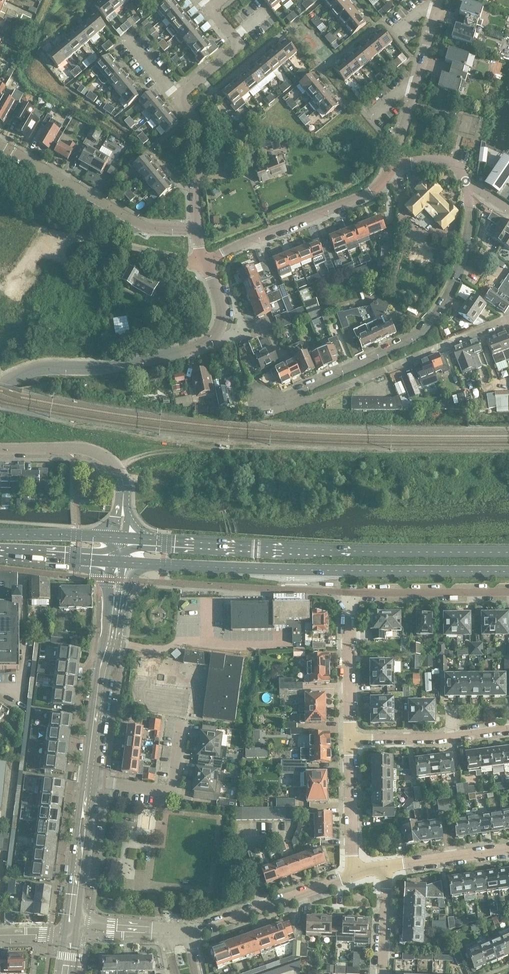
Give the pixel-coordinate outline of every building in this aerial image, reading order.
[(6,1),(3,0),(0,0),(0,12),(1,12),(13,18),(24,23),(26,19),(15,14),(8,10),(9,9),(3,7),(6,1)] [(114,13),(103,0),(101,0),(94,5),(106,20),(114,13)] [(122,6),(117,0),(103,0),(114,13),(122,6)] [(131,3),(137,9),(142,4),(138,0),(134,0),(131,3)] [(179,7),(173,0),(170,0),(158,10),(165,18),(179,7)] [(280,3),(277,0),(264,0),(272,10),(280,3)] [(343,0),(326,0),(324,2),(331,10),(343,0)] [(352,7),(346,0),(343,0),(331,10),(338,19),(352,7)] [(480,19),(483,7),(463,1),(459,14),(466,16),(464,22),(481,28),(483,20),(480,19)] [(386,14),(390,10),(386,5),(382,8),(386,14)] [(171,26),(185,14),(179,7),(165,18),(171,26)] [(345,27),(359,15),(352,7),(338,19),(345,27)] [(1,12),(0,12),(0,18),(3,20),(4,19),(11,22),(13,18),(1,12)] [(97,34),(105,27),(94,14),(86,21),(97,34)] [(178,34),(192,22),(185,14),(171,26),(178,34)] [(290,23),(294,20),(289,15),(286,18),(290,23)] [(352,36),(366,24),(359,15),(345,27),(352,36)] [(314,24),(319,20),(316,16),(311,21),(314,24)] [(317,28),(322,23),(319,20),(314,24),(317,28)] [(89,41),(97,34),(86,21),(78,28),(89,41)] [(181,44),(184,42),(198,30),(192,22),(178,34),(175,36),(175,37),(176,39),(179,42),(181,44)] [(479,34),(481,28),(464,22),(462,29),(455,26),(451,39),(472,45),(475,33),(479,34)] [(148,32),(153,28),(150,24),(144,28),(148,32)] [(82,47),(89,41),(78,28),(70,34),(82,47)] [(384,49),(392,43),(392,42),(381,29),(373,36),(384,49)] [(191,50),(205,38),(198,30),(184,42),(191,50)] [(74,54),(82,47),(70,34),(63,41),(74,54)] [(19,49),(22,43),(7,36),(4,42),(19,49)] [(376,56),(384,49),(373,36),(365,42),(376,56)] [(214,43),(211,45),(205,38),(191,50),(197,57),(195,59),(199,64),(209,56),(218,48),(214,43)] [(277,46),(288,60),(296,53),(285,39),(277,46)] [(161,48),(166,44),(163,40),(158,44),(161,48)] [(66,61),(74,54),(63,41),(55,47),(66,61)] [(368,62),(376,56),(365,42),(357,49),(368,62)] [(106,52),(110,49),(105,44),(101,47),(106,52)] [(280,66),(288,60),(277,46),(269,53),(280,66)] [(58,67),(66,61),(55,47),(47,54),(58,67)] [(360,69),(368,62),(357,49),(349,55),(360,69)] [(465,66),(469,54),(448,49),(445,61),(452,63),(450,70),(467,75),(469,67),(465,66)] [(273,73),(280,66),(269,53),(261,59),(273,73)] [(89,57),(94,62),(98,59),(93,54),(89,57)] [(66,61),(73,69),(78,65),(83,70),(86,68),(81,61),(79,62),(74,55),(66,61)] [(115,58),(113,59),(109,55),(91,70),(92,69),(93,72),(95,75),(98,77),(97,78),(116,63),(115,61),(117,60),(115,58)] [(353,75),(360,69),(349,55),(341,62),(353,75)] [(174,64),(179,59),(176,56),(171,60),(174,64)] [(90,65),(94,62),(89,57),(86,60),(90,65)] [(394,61),(398,66),(402,63),(397,58),(394,61)] [(265,79),(273,73),(261,59),(253,66),(256,69),(265,79)] [(395,69),(398,66),(394,61),(390,64),(395,69)] [(344,82),(353,75),(341,62),(333,69),(344,82)] [(104,86),(123,71),(116,63),(97,78),(98,77),(99,80),(102,83),(104,85),(103,86),(104,86)] [(265,79),(256,69),(253,66),(245,72),(256,85),(257,86),(265,79)] [(78,75),(82,72),(77,67),(73,70),(78,75)] [(298,71),(302,77),(306,74),(302,69),(298,71)] [(465,82),(467,75),(450,70),(448,76),(441,74),(438,87),(458,93),(461,81),(465,82)] [(115,90),(129,78),(123,71),(104,86),(108,83),(115,90)] [(257,86),(256,85),(245,72),(238,79),(249,92),(257,86)] [(306,93),(320,81),(313,73),(299,84),(306,93)] [(121,98),(135,86),(129,78),(115,90),(121,98)] [(241,99),(249,92),(238,79),(230,85),(241,99)] [(312,100),(326,89),(320,81),(306,93),(312,100)] [(282,85),(287,90),(290,87),(286,82),(282,85)] [(81,94),(85,88),(81,85),(77,91),(81,94)] [(245,103),(241,99),(230,85),(221,92),(233,106),(231,107),(235,111),(245,103)] [(128,106),(142,94),(135,86),(121,98),(128,106)] [(363,96),(367,93),(363,87),(359,91),(363,96)] [(315,111),(319,108),(333,97),(326,89),(312,100),(309,103),(315,111)] [(23,95),(15,90),(6,106),(0,103),(0,121),(3,123),(11,110),(14,105),(17,107),(21,98),(23,95)] [(146,110),(159,99),(152,91),(139,102),(146,110)] [(90,100),(94,95),(90,92),(86,97),(90,100)] [(266,98),(271,103),(275,100),(270,95),(266,98)] [(333,97),(319,108),(326,116),(340,105),(333,97)] [(462,106),(462,105),(464,100),(451,97),(450,103),(462,106)] [(152,118),(166,107),(159,99),(146,110),(152,118)] [(289,107),(294,102),(291,99),(286,103),(289,107)] [(292,110),(297,106),(294,102),(289,107),(292,110)] [(20,122),(15,130),(28,138),(38,120),(30,116),(33,110),(23,103),(14,118),(20,122)] [(107,112),(111,107),(107,104),(103,109),(107,112)] [(107,112),(111,115),(114,118),(117,115),(112,113),(115,109),(111,107),(107,112)] [(159,126),(172,115),(166,107),(152,118),(159,126)] [(251,111),(255,116),(259,113),(255,108),(251,111)] [(252,119),(255,116),(251,111),(247,114),(252,119)] [(55,121),(52,127),(48,125),(53,117),(48,114),(41,125),(46,127),(37,143),(48,149),(62,125),(55,121)] [(165,134),(179,123),(172,115),(159,126),(165,134)] [(127,125),(133,121),(130,117),(124,121),(127,125)] [(133,121),(127,125),(130,129),(135,124),(133,121)] [(97,142),(102,133),(92,127),(87,137),(97,142)] [(140,141),(146,137),(143,133),(137,137),(140,141)] [(146,137),(140,141),(143,145),(148,140),(146,137)] [(260,149),(272,146),(270,140),(259,143),(260,149)] [(69,141),(66,146),(60,143),(54,153),(67,161),(76,145),(69,141)] [(117,156),(124,146),(116,141),(110,152),(117,156)] [(90,168),(98,153),(93,150),(94,147),(89,144),(79,162),(90,168)] [(478,162),(486,163),(487,149),(480,148),(478,162)] [(105,153),(104,156),(98,153),(90,168),(101,174),(109,159),(111,156),(105,153)] [(140,174),(153,163),(146,155),(136,164),(134,160),(128,164),(131,168),(133,166),(140,174)] [(262,183),(269,181),(268,179),(287,173),(282,157),(271,161),(272,163),(255,169),(260,183),(262,182),(262,183)] [(508,176),(508,161),(504,158),(489,181),(492,183),(490,186),(498,192),(508,176)] [(146,182),(160,171),(153,163),(140,174),(146,182)] [(153,190),(166,179),(160,171),(146,182),(153,190)] [(166,179),(153,190),(159,198),(158,199),(160,203),(166,199),(163,195),(173,187),(166,179)] [(416,218),(424,210),(434,221),(443,230),(459,214),(451,206),(449,207),(437,195),(441,191),(431,180),(427,184),(424,181),(415,190),(419,193),(405,207),(416,218)] [(214,197),(219,192),(212,183),(206,187),(214,197)] [(127,198),(132,194),(129,190),(124,194),(127,198)] [(132,194),(127,198),(130,202),(135,197),(132,194)] [(508,233),(508,224),(492,214),(488,220),(498,226),(491,236),(502,243),(508,233)] [(368,238),(386,230),(380,216),(362,223),(368,238)] [(357,242),(368,238),(362,223),(351,228),(357,242)] [(346,246),(357,242),(351,228),(340,232),(346,246)] [(335,234),(335,233),(333,232),(329,234),(329,235),(329,237),(336,255),(347,250),(346,246),(340,232),(335,234)] [(448,249),(451,239),(443,237),(440,247),(448,249)] [(312,260),(323,255),(318,241),(306,246),(312,260)] [(301,264),(312,260),(306,246),(295,250),(301,264)] [(389,254),(389,248),(388,248),(381,247),(380,260),(387,260),(387,253),(389,254)] [(290,269),(301,264),(295,250),(284,255),(290,269)] [(291,273),(290,269),(284,255),(273,259),(280,278),(291,273)] [(476,262),(481,266),(486,258),(480,255),(476,262)] [(342,267),(340,260),(334,262),(338,274),(354,267),(352,263),(342,267)] [(264,276),(270,273),(265,262),(260,264),(264,276)] [(331,277),(336,275),(332,263),(326,265),(331,277)] [(120,282),(126,271),(117,266),(111,277),(120,282)] [(257,271),(255,272),(253,267),(239,272),(243,284),(258,278),(260,277),(257,271)] [(132,288),(151,298),(159,283),(152,279),(139,272),(138,273),(130,268),(122,282),(132,288)] [(248,295),(262,289),(260,283),(272,278),(270,273),(264,276),(260,277),(258,278),(243,284),(248,295)] [(497,291),(492,288),(484,299),(494,306),(508,285),(508,274),(497,291)] [(507,298),(508,295),(508,285),(494,306),(504,313),(508,306),(508,299),(507,298)] [(262,289),(248,295),(252,306),(280,295),(278,290),(264,295),(262,289)] [(304,303),(313,301),(308,290),(300,293),(304,303)] [(271,312),(268,305),(282,299),(280,295),(252,306),(257,317),(258,317),(258,318),(264,316),(263,315),(271,312)] [(465,305),(479,315),(486,306),(471,296),(465,305)] [(287,312),(288,313),(293,311),(288,297),(282,299),(287,312)] [(309,319),(310,318),(311,320),(321,317),(320,315),(321,315),(318,307),(319,307),(317,301),(305,306),(307,311),(309,319)] [(396,334),(390,322),(389,323),(385,314),(389,306),(378,301),(369,306),(376,320),(385,339),(396,334)] [(473,324),(479,315),(465,305),(458,314),(473,324)] [(117,335),(130,333),(126,306),(112,308),(117,335)] [(374,344),(385,339),(376,320),(369,306),(364,307),(367,314),(361,317),(365,325),(369,332),(374,344)] [(361,317),(367,314),(364,307),(357,309),(361,317)] [(279,329),(285,327),(292,325),(288,313),(287,312),(275,317),(279,329)] [(342,329),(348,327),(343,313),(336,314),(342,329)] [(300,337),(307,334),(303,325),(296,328),(300,337)] [(374,344),(369,332),(365,325),(353,331),(362,349),(374,344)] [(502,352),(508,350),(508,341),(505,331),(495,335),(502,352)] [(492,356),(502,352),(495,335),(486,339),(492,356)] [(328,340),(329,344),(320,348),(321,350),(328,366),(337,362),(336,359),(338,358),(336,355),(343,352),(336,337),(328,340)] [(271,347),(263,351),(257,339),(248,343),(254,356),(255,355),(262,370),(278,362),(271,347)] [(477,354),(482,352),(477,339),(466,344),(476,369),(481,367),(477,354)] [(294,362),(296,361),(302,375),(307,372),(309,373),(312,372),(312,370),(313,370),(306,353),(301,341),(287,348),(293,361),(294,362)] [(470,372),(476,369),(466,344),(453,348),(459,366),(466,363),(470,372)] [(328,366),(321,350),(320,348),(310,352),(311,354),(312,354),(318,370),(328,366)] [(449,370),(443,355),(439,357),(438,354),(429,358),(434,373),(441,370),(442,373),(449,370)] [(434,373),(429,358),(419,362),(421,366),(415,368),(419,378),(415,380),(414,380),(405,384),(410,398),(420,394),(417,386),(421,384),(422,386),(437,380),(434,373)] [(300,376),(294,362),(293,361),(284,365),(291,380),(300,376)] [(271,372),(273,376),(275,382),(280,380),(282,384),(291,380),(284,365),(271,372)] [(197,398),(213,395),(208,372),(192,376),(197,398)] [(173,382),(185,380),(184,374),(172,375),(173,382)] [(402,381),(395,383),(400,395),(406,392),(402,381)] [(219,407),(229,405),(226,389),(215,391),(219,407)] [(469,391),(464,393),(467,407),(467,409),(473,407),(472,402),(472,401),(469,391)] [(504,410),(504,392),(494,392),(494,393),(497,407),(497,410),(504,410)] [(466,403),(464,393),(457,394),(460,404),(466,403)] [(486,394),(489,409),(497,407),(494,393),(486,394)] [(192,399),(192,396),(191,395),(178,398),(177,396),(171,398),(171,400),(175,400),(176,405),(189,402),(190,405),(194,405),(193,399),(192,399)] [(399,396),(393,398),(395,410),(405,410),(399,396)] [(208,415),(208,408),(201,408),(201,406),(196,406),(195,413),(195,414),(202,415),(208,415)] [(0,462),(0,472),(1,472),(1,482),(11,483),(11,466),(4,466),(4,463),(0,462)] [(20,472),(24,472),(24,463),(18,463),(18,466),(11,466),(11,483),(20,483),(20,472)] [(20,483),(39,483),(39,485),(47,485),(47,469),(39,469),(39,472),(24,472),(20,472),(20,483)] [(0,577),(0,673),(16,673),(16,670),(19,670),(19,608),(22,608),(22,598),(17,598),(17,577),(0,577)] [(30,601),(32,601),(32,606),(49,606),(49,600),(50,600),(50,596),(54,596),(54,584),(49,584),(49,580),(29,580),(30,601)] [(76,609),(76,588),(60,588),(59,609),(68,609),(68,611),(76,611),(76,609)] [(92,609),(92,588),(76,588),(76,609),(92,609)] [(290,628),(290,621),(290,596),(274,596),(274,604),(273,604),(273,606),(268,606),(268,604),(232,604),(232,631),(273,630),(273,628),(290,628)] [(305,603),(305,596),(290,596),(290,621),(290,628),(292,628),(292,643),(301,643),(301,623),(295,623),(294,621),(309,620),(309,603),(305,603)] [(321,633),(328,633),(328,612),(320,612),(319,610),(314,610),(312,612),(312,650),(325,649),(325,643),(318,643),(318,638),(321,638),(321,633)] [(393,630),(401,630),(401,619),(400,619),(400,618),(402,616),(402,613),(400,611),(397,611),(395,613),(390,613),(388,611),(384,612),(382,613),(381,613),(371,613),(371,629),(374,629),(374,640),(385,639),(385,632),(393,632),(393,630)] [(445,638),(457,637),(457,613),(450,613),(450,615),(444,615),(445,638)] [(457,637),(469,637),(469,614),(464,615),(463,613),(457,613),(457,637)] [(495,637),(495,613),(488,613),(488,614),(482,614),(483,638),(495,637)] [(495,637),(507,637),(507,614),(502,614),(501,613),(495,613),(495,637)] [(417,636),(431,636),(431,615),(417,615),(417,636)] [(67,645),(69,633),(52,631),(50,643),(67,645)] [(420,654),(420,643),(411,643),(411,654),(420,654)] [(449,652),(445,652),(445,643),(437,643),(437,657),(439,657),(445,657),(445,656),(449,656),(449,652)] [(457,656),(469,656),(473,656),(477,656),(477,643),(469,643),(469,651),(457,652),(457,656)] [(78,665),(79,662),(80,651),(58,648),(56,662),(78,665)] [(293,657),(305,657),(305,648),(293,648),(293,657)] [(209,654),(185,651),(183,663),(207,666),(209,654)] [(211,654),(203,718),(235,722),(243,659),(211,654)] [(306,669),(329,669),(328,654),(308,655),(308,663),(306,663),(306,669)] [(394,663),(394,661),(384,662),(383,661),(380,661),(379,662),(371,662),(371,674),(394,674),(394,663)] [(76,679),(78,665),(56,662),(54,676),(76,679)] [(306,669),(306,676),(305,676),(305,684),(308,684),(329,683),(329,669),(306,669)] [(493,689),(493,697),(505,696),(505,673),(493,674),(493,683),(495,683),(496,688),(493,689)] [(384,686),(394,686),(394,674),(371,674),(371,687),(379,687),(380,688),(383,688),(384,686)] [(445,697),(458,697),(458,689),(460,688),(460,683),(458,682),(457,674),(445,674),(445,697)] [(458,697),(469,697),(469,689),(472,688),(472,683),(469,683),(469,674),(457,674),(458,682),(460,683),(460,688),(458,689),(458,697)] [(469,697),(481,697),(481,689),(483,688),(483,683),(481,682),(481,674),(469,674),(469,683),(472,683),(472,688),(469,689),(469,697)] [(481,697),(493,697),(493,689),(496,688),(495,683),(493,683),(493,674),(481,674),(481,682),(483,683),(483,688),(481,689),(481,697)] [(148,709),(152,709),(161,710),(161,712),(179,715),(179,714),(180,714),(184,712),(185,706),(186,700),(188,700),(190,690),(188,687),(177,686),(177,688),(170,687),(170,688),(155,686),(156,680),(148,679),(149,677),(138,675),(136,677),(135,685),(137,685),(135,700),(152,702),(152,703),(149,703),(148,709)] [(75,692),(76,679),(54,676),(52,689),(75,692)] [(73,707),(75,692),(52,689),(51,703),(52,704),(51,704),(73,707)] [(302,695),(300,695),(300,702),(305,702),(305,708),(326,708),(325,694),(305,694),(302,695)] [(394,711),(394,699),(384,699),(383,698),(380,698),(379,699),(371,699),(371,711),(394,711)] [(409,723),(422,723),(421,700),(409,700),(409,723)] [(421,700),(422,723),(434,723),(434,700),(421,700)] [(4,715),(6,716),(7,716),(9,712),(9,711),(11,707),(0,701),(0,720),(4,715)] [(299,713),(305,712),(305,715),(300,715),(300,724),(305,723),(326,723),(326,708),(305,708),(299,709),(299,713)] [(36,710),(35,717),(43,718),(44,711),(36,710)] [(385,723),(394,723),(394,711),(371,711),(371,724),(380,724),(381,725),(384,725),(385,723)] [(48,727),(70,730),(72,717),(51,714),(50,714),(49,714),(48,727)] [(149,719),(149,725),(148,731),(155,731),(154,738),(157,738),(156,742),(158,742),(159,732),(160,732),(161,721),(149,719)] [(142,740),(144,728),(128,726),(126,738),(142,740)] [(229,729),(217,728),(202,726),(202,732),(201,732),(200,737),(198,736),(197,744),(227,747),(229,729)] [(68,744),(70,730),(48,727),(46,741),(68,744)] [(30,738),(37,739),(39,729),(32,728),(30,738)] [(309,748),(330,748),(330,746),(331,745),(331,743),(330,742),(330,733),(309,733),(309,748)] [(141,751),(142,740),(126,738),(125,749),(141,751)] [(66,758),(68,744),(46,741),(44,755),(66,758)] [(219,758),(221,747),(197,744),(196,751),(198,751),(198,756),(199,756),(198,762),(222,765),(221,765),(222,758),(219,758)] [(507,747),(506,748),(501,749),(503,768),(508,767),(508,746),(507,747)] [(306,767),(306,762),(310,761),(310,763),(330,762),(330,759),(331,758),(331,753),(330,751),(330,748),(309,748),(302,748),(302,761),(281,761),(281,767),(306,767)] [(503,768),(501,749),(500,748),(495,748),(495,750),(489,751),(491,769),(503,768)] [(139,762),(141,751),(125,749),(125,754),(122,754),(122,760),(124,760),(139,762)] [(245,758),(256,758),(267,758),(267,749),(245,749),(245,758)] [(491,769),(489,751),(488,749),(484,750),(483,751),(478,752),(480,771),(491,769)] [(480,771),(478,752),(473,753),(472,751),(468,752),(466,753),(468,771),(468,772),(475,771),(476,776),(481,776),(480,771)] [(65,773),(66,758),(44,755),(42,770),(43,770),(65,773)] [(441,776),(453,774),(453,773),(451,755),(439,757),(441,775),(441,776)] [(373,771),(393,770),(410,770),(409,758),(402,757),(402,765),(393,765),(393,757),(392,757),(372,757),(372,759),(371,760),(372,764),(373,765),(373,771)] [(441,776),(441,775),(439,757),(427,758),(430,777),(441,776)] [(418,778),(430,777),(427,758),(415,759),(417,778),(418,778)] [(142,763),(139,762),(124,760),(122,772),(138,774),(140,774),(142,763)] [(222,765),(198,762),(197,768),(196,768),(196,772),(194,772),(193,779),(220,783),(220,782),(216,782),(217,771),(220,771),(221,765),(222,765)] [(306,773),(306,767),(281,767),(281,768),(288,768),(288,774),(293,774),(293,788),(306,788),(326,787),(326,772),(306,773)] [(154,775),(155,769),(150,768),(149,775),(143,774),(142,780),(154,781),(154,775)] [(373,782),(393,781),(393,770),(373,771),(372,772),(372,776),(373,777),(373,782)] [(220,783),(193,779),(192,786),(194,787),(193,791),(194,791),(193,798),(218,801),(218,800),(217,800),(218,797),(219,793),(220,791),(220,787),(219,783),(220,783)] [(41,794),(65,797),(67,783),(64,782),(63,783),(42,781),(41,794)] [(373,794),(394,793),(393,781),(373,782),(373,783),(372,784),(372,788),(373,789),(373,794)] [(475,794),(476,793),(475,786),(468,787),(468,783),(462,784),(463,795),(468,795),(475,794)] [(306,788),(306,803),(327,802),(326,787),(306,788)] [(394,805),(394,804),(394,793),(373,794),(373,795),(372,796),(372,800),(373,801),(373,805),(394,805)] [(63,811),(65,797),(41,794),(39,808),(63,811)] [(414,802),(412,795),(412,794),(404,804),(402,807),(406,810),(408,808),(409,808),(414,802)] [(442,799),(444,812),(452,811),(450,798),(442,799)] [(292,807),(295,807),(295,799),(276,799),(276,808),(279,808),(285,808),(292,807)] [(435,813),(439,813),(444,812),(442,799),(437,800),(437,801),(432,801),(433,806),(434,806),(435,813)] [(235,808),(236,801),(226,800),(225,803),(225,807),(235,808)] [(373,818),(385,818),(385,820),(392,820),(392,818),(394,817),(396,817),(396,811),(395,810),(395,805),(394,805),(373,805),(373,818)] [(39,808),(39,809),(21,806),(19,820),(32,821),(61,825),(63,811),(39,808)] [(306,808),(297,807),(297,820),(298,826),(302,826),(302,819),(306,819),(306,808)] [(492,832),(490,813),(489,813),(488,810),(486,810),(486,814),(478,815),(481,833),(482,835),(486,834),(487,833),(492,832)] [(501,812),(503,830),(508,829),(508,830),(508,810),(501,812)] [(499,831),(503,830),(501,812),(490,813),(492,832),(494,833),(498,833),(499,831)] [(331,826),(331,818),(331,814),(315,814),(315,826),(331,826)] [(481,833),(478,815),(466,816),(469,835),(470,837),(475,836),(475,834),(481,833)] [(464,836),(469,835),(466,816),(454,818),(454,819),(457,837),(459,838),(463,838),(464,836)] [(440,840),(440,839),(442,838),(439,820),(429,821),(429,822),(431,840),(434,839),(436,841),(440,840)] [(60,839),(61,825),(32,821),(31,821),(30,835),(35,836),(60,839)] [(431,840),(429,822),(429,821),(417,823),(417,822),(416,822),(418,842),(422,841),(424,843),(428,842),(429,840),(431,840)] [(418,843),(418,842),(416,822),(402,824),(402,825),(401,826),(402,833),(404,833),(406,844),(418,843)] [(315,826),(315,839),(325,839),(325,840),(330,840),(330,839),(332,839),(331,826),(315,826)] [(58,853),(60,839),(35,836),(33,850),(58,853)] [(10,843),(10,840),(3,839),(2,851),(8,851),(9,847),(10,843)] [(308,852),(313,867),(326,863),(320,847),(308,852)] [(33,850),(29,849),(27,863),(26,863),(56,867),(58,853),(33,850)] [(253,870),(256,869),(260,868),(254,850),(247,852),(253,870)] [(302,871),(313,867),(308,852),(296,856),(302,871)] [(290,875),(302,871),(296,856),(285,860),(290,875)] [(278,879),(290,875),(285,860),(273,864),(278,879)] [(54,882),(56,867),(26,863),(24,877),(51,880),(51,881),(54,882)] [(266,884),(278,879),(273,864),(261,868),(266,884)] [(498,891),(508,889),(508,879),(508,870),(507,870),(507,869),(500,870),(501,871),(495,872),(498,891)] [(498,891),(495,872),(495,871),(489,872),(489,873),(483,874),(486,892),(498,891)] [(486,892),(483,874),(483,872),(477,873),(477,875),(472,875),(474,894),(486,892)] [(474,894),(472,875),(472,874),(465,875),(466,876),(460,877),(463,896),(474,894)] [(463,896),(460,877),(455,878),(455,877),(449,877),(449,879),(451,897),(452,897),(463,896)] [(9,879),(9,880),(7,893),(14,894),(16,880),(9,879)] [(424,899),(426,899),(443,899),(441,881),(440,881),(440,882),(424,887),(424,886),(405,885),(405,897),(405,898),(424,899)] [(24,886),(25,886),(21,911),(34,913),(34,915),(47,916),(50,889),(38,887),(32,886),(32,883),(25,882),(24,886)] [(426,899),(424,899),(405,898),(405,902),(404,902),(404,908),(405,908),(425,909),(426,899)] [(425,920),(425,909),(405,908),(404,913),(403,913),(403,919),(404,919),(425,920)] [(468,923),(477,921),(476,913),(467,915),(468,923)] [(318,936),(319,916),(311,916),(311,917),(307,917),(306,935),(318,936)] [(336,937),(337,916),(331,916),(331,917),(319,916),(318,936),(336,937)] [(354,938),(355,918),(343,917),(344,917),(337,916),(336,937),(354,938)] [(464,919),(454,920),(453,917),(447,918),(449,930),(466,925),(464,919)] [(355,918),(354,943),(368,943),(369,920),(363,920),(363,918),(355,918)] [(424,932),(425,920),(404,919),(404,925),(403,925),(403,931),(404,931),(424,932)] [(286,942),(280,923),(279,923),(276,924),(276,925),(272,927),(279,945),(286,942)] [(280,923),(286,942),(294,939),(289,923),(282,925),(282,923),(280,924),(280,923)] [(271,948),(279,945),(272,927),(265,929),(271,948)] [(263,950),(271,948),(265,929),(259,931),(258,930),(257,931),(263,950)] [(256,953),(263,950),(257,931),(255,932),(255,933),(252,934),(251,933),(249,934),(256,953)] [(424,944),(424,932),(404,931),(403,936),(402,936),(402,942),(403,942),(403,943),(424,944)] [(456,943),(462,941),(460,932),(453,934),(456,943)] [(500,937),(508,955),(508,954),(508,933),(500,937)] [(248,956),(256,953),(249,934),(248,934),(247,936),(242,937),(248,956)] [(240,959),(248,956),(242,937),(234,940),(240,959)] [(503,957),(508,955),(500,937),(489,941),(497,959),(498,960),(503,958),(503,957)] [(233,961),(240,959),(234,940),(231,941),(230,940),(227,942),(226,943),(233,961)] [(496,960),(497,959),(489,941),(478,946),(486,964),(490,962),(491,963),(496,961),(496,960)] [(291,956),(293,961),(300,958),(299,957),(300,957),(300,942),(293,942),(292,956),(291,956)] [(225,964),(233,961),(226,943),(218,946),(225,964)] [(217,967),(225,964),(218,946),(210,949),(217,967)] [(486,964),(478,946),(467,950),(467,951),(468,953),(466,953),(468,959),(470,958),(474,969),(476,968),(476,970),(481,967),(481,966),(486,964)] [(434,961),(438,961),(438,965),(445,965),(445,961),(456,961),(458,966),(464,963),(460,954),(453,953),(453,956),(434,955),(434,961)] [(11,973),(15,973),(15,971),(23,971),(23,955),(8,955),(8,961),(0,961),(0,968),(0,973),(11,973)] [(138,972),(138,957),(117,958),(117,972),(117,973),(138,973),(138,972)] [(138,972),(152,971),(152,957),(138,957),(138,972)] [(102,972),(117,972),(117,958),(102,958),(102,972)]
